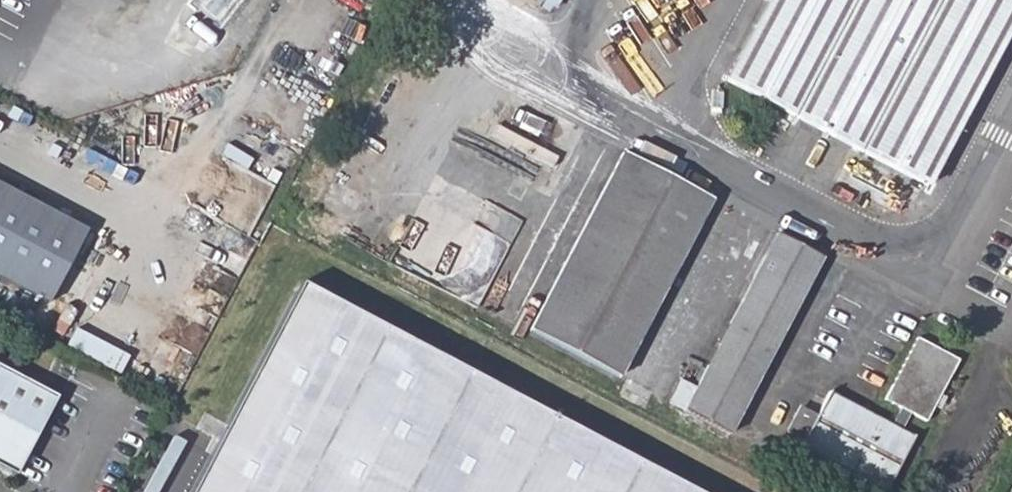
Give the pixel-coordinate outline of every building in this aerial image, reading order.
[(928,186),(1011,26),(1011,0),(769,0),(726,80),(928,186)] [(623,155),(611,177),(671,208),(682,186),(623,155)] [(528,329),(618,378),(710,201),(682,186),(671,208),(611,177),(528,329)] [(49,304),(87,230),(0,184),(0,278),(49,304)] [(706,364),(751,388),(819,258),(776,234),(706,364)] [(300,284),(191,491),(693,491),(300,284)] [(69,347),(121,372),(129,359),(77,332),(69,347)] [(829,391),(817,414),(803,441),(801,444),(885,490),(913,436),(900,428),(909,413),(926,422),(959,360),(916,337),(883,399),(900,408),(890,424),(829,391)] [(751,388),(706,364),(682,410),(727,434),(751,388)] [(5,475),(48,395),(0,370),(0,472),(5,475)] [(785,433),(803,441),(817,414),(800,405),(785,433)] [(176,426),(189,431),(196,418),(184,413),(176,426)]
